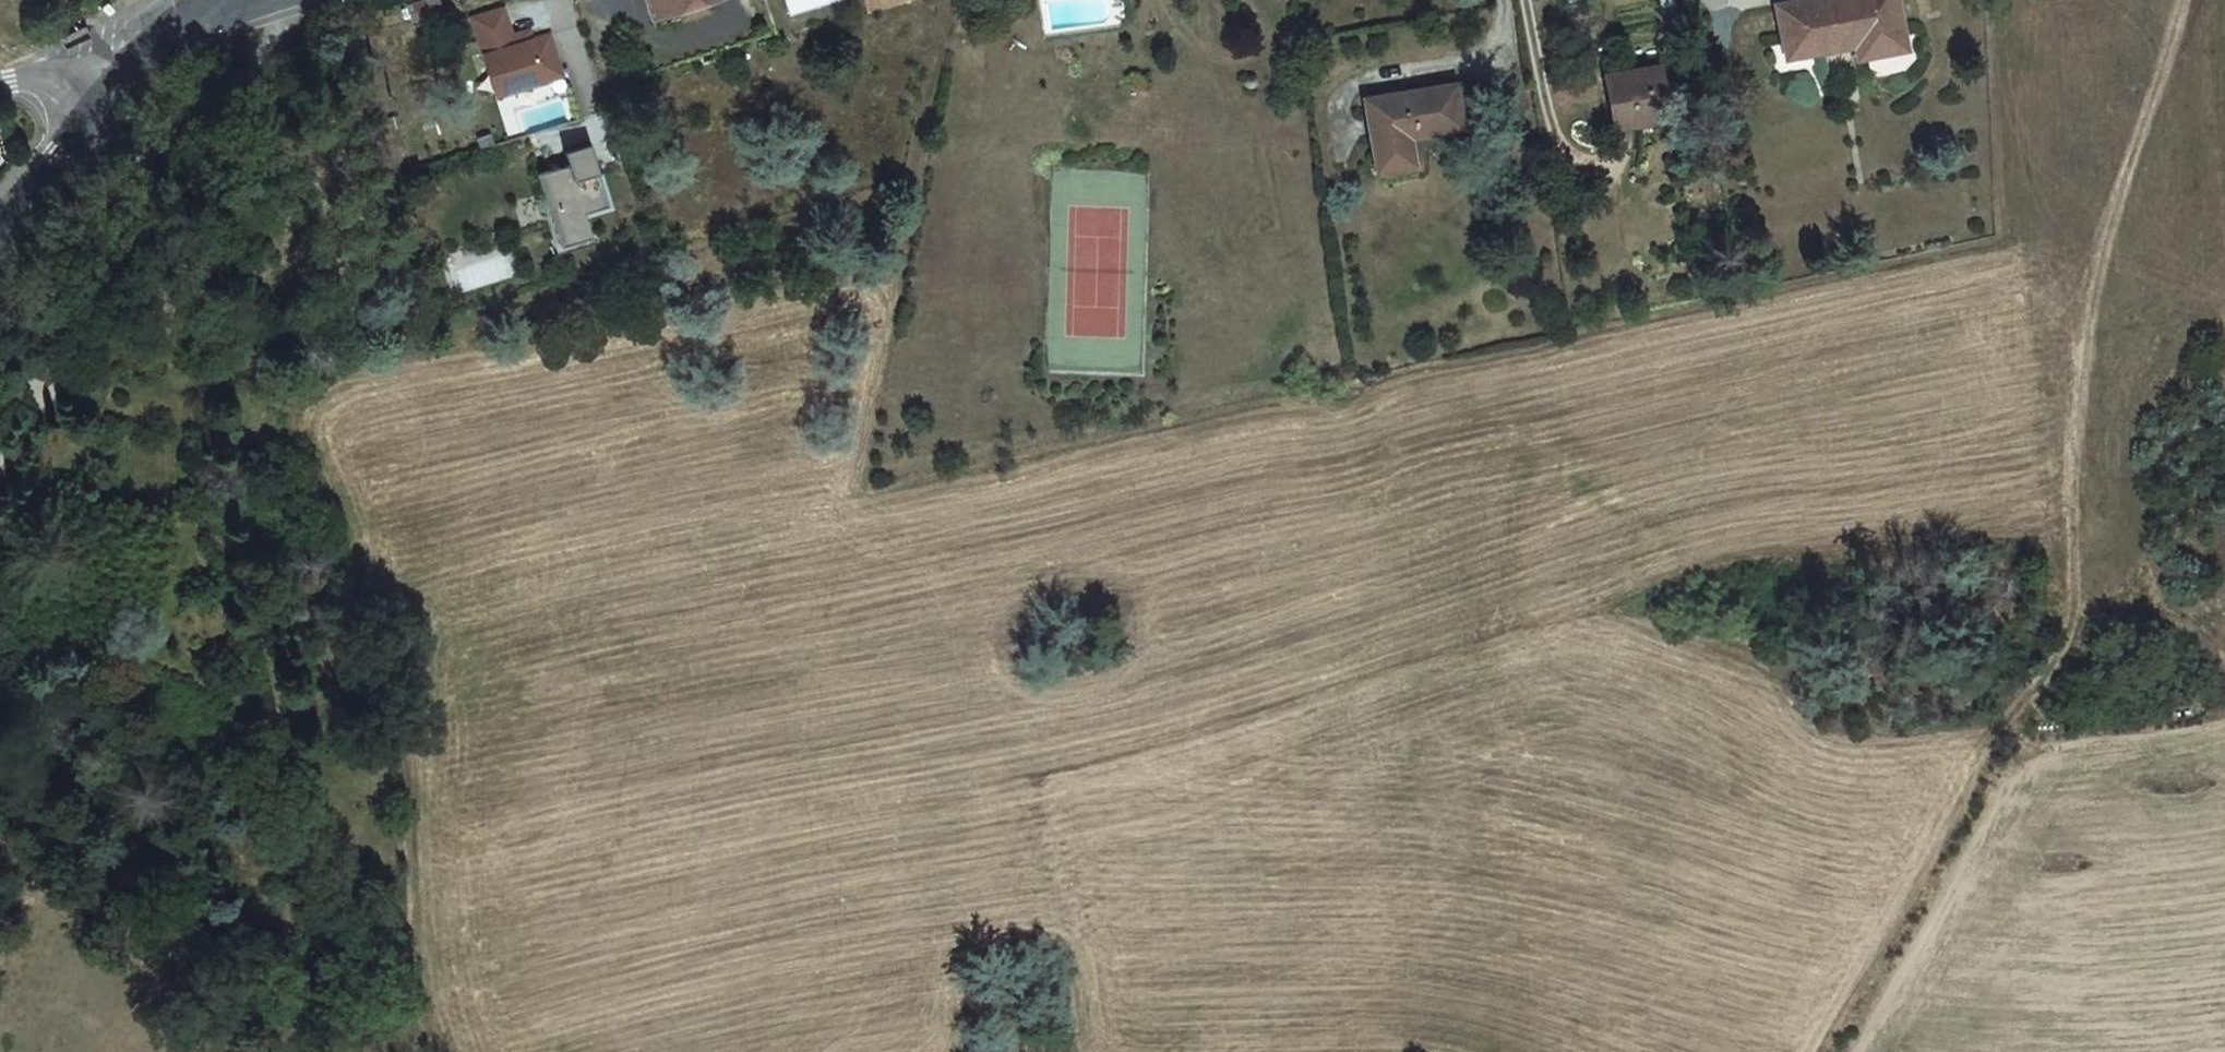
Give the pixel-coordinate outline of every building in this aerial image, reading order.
[(415,16),(446,7),(444,0),(411,0),(415,16)] [(735,0),(643,0),(650,32),(738,13),(735,0)] [(1788,61),(1857,50),(1860,63),(1909,53),(1899,0),(1828,0),(1780,9),(1788,61)] [(508,10),(475,17),(493,96),(561,81),(551,38),(534,42),(531,33),(514,37),(506,39),(504,31),(512,29),(508,10)] [(512,29),(504,31),(506,39),(514,37),(512,29)] [(1614,129),(1666,121),(1658,72),(1606,79),(1614,129)] [(1456,130),(1449,89),(1369,101),(1378,164),(1414,159),(1411,139),(1456,130)] [(1416,173),(1414,159),(1378,164),(1380,179),(1416,173)] [(538,203),(508,210),(519,257),(525,283),(537,280),(537,277),(556,273),(551,252),(576,246),(561,183),(535,189),(538,203)]
